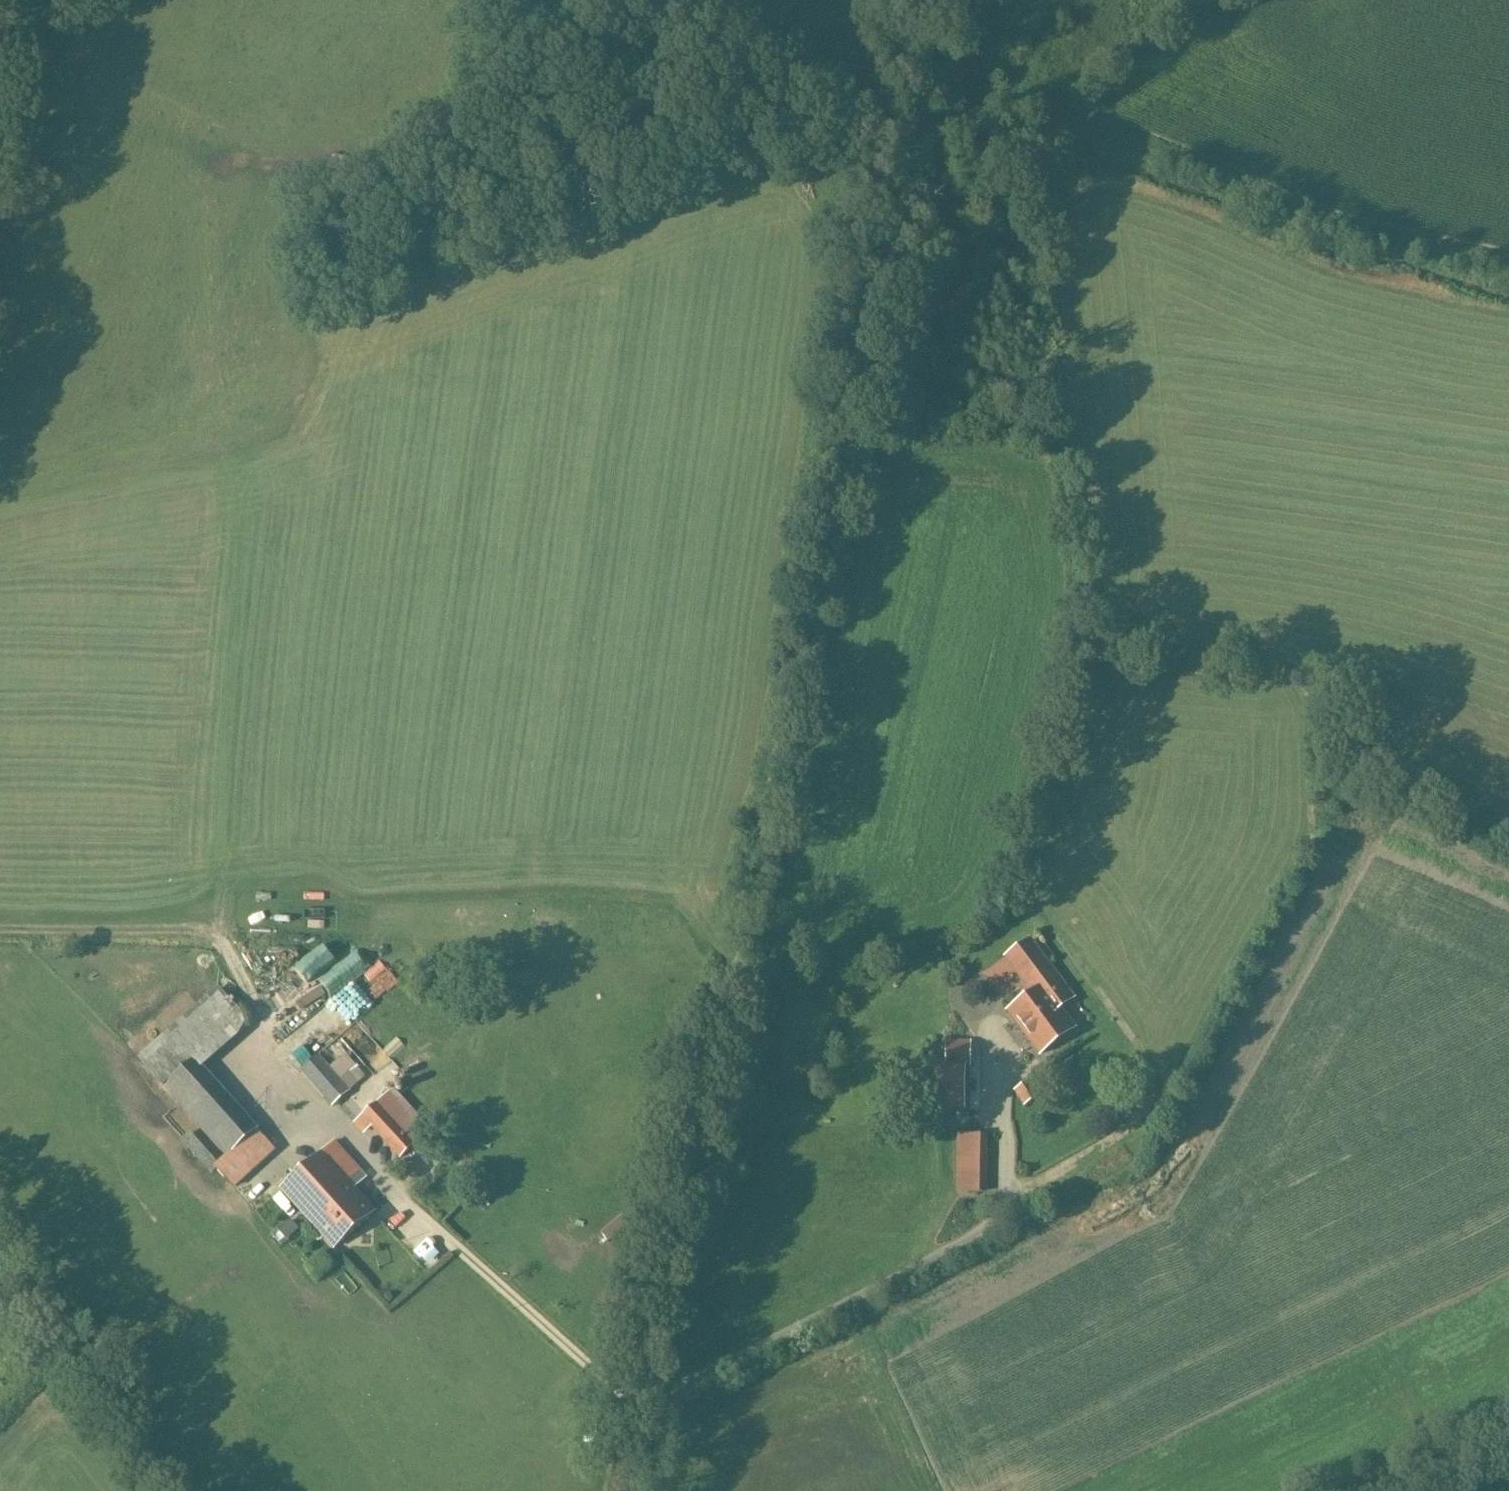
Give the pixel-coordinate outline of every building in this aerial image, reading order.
[(1031,936),(1004,956),(1031,992),(1037,988),(1029,977),(1048,964),(1050,962),(1031,936)] [(316,948),(309,963),(324,970),(331,955),(316,948)] [(1068,992),(1048,964),(1029,977),(1037,988),(1041,985),(1054,1002),(1068,992)] [(1031,992),(1009,1009),(1042,1053),(1074,1029),(1054,1002),(1041,985),(1037,988),(1031,992)] [(258,1131),(194,1060),(241,1018),(222,997),(145,1065),(179,1104),(227,1158),(258,1131)] [(361,1021),(323,1050),(349,1086),(388,1057),(361,1021)] [(970,1042),(947,1042),(947,1061),(965,1061),(965,1063),(970,1063),(970,1042)] [(349,1091),(317,1054),(301,1068),(333,1104),(349,1091)] [(947,1061),(924,1061),(923,1105),(964,1106),(965,1063),(965,1061),(947,1061)] [(1035,1076),(1016,1088),(1026,1103),(1045,1091),(1035,1076)] [(421,1122),(391,1089),(363,1114),(372,1125),(401,1157),(430,1131),(421,1122)] [(372,1125),(363,1114),(355,1121),(365,1131),(372,1125)] [(436,1125),(428,1116),(421,1122),(430,1131),(436,1125)] [(276,1151),(258,1131),(216,1168),(218,1170),(234,1189),(276,1151)] [(981,1134),(959,1134),(959,1141),(959,1151),(980,1151),(981,1134)] [(437,1142),(427,1138),(424,1145),(433,1149),(437,1142)] [(334,1141),(283,1187),(336,1247),(375,1212),(347,1181),(360,1170),(334,1141)] [(980,1151),(959,1151),(958,1193),(980,1193),(980,1151)]
